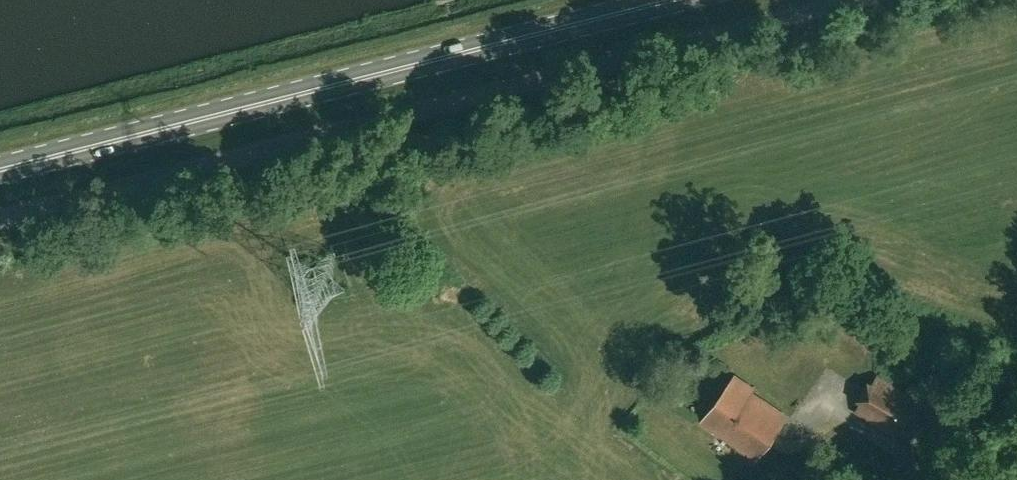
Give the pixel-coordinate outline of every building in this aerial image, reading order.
[(756,461),(788,417),(753,391),(756,388),(736,374),(701,422),(756,461)] [(917,410),(923,401),(878,374),(873,383),(869,380),(856,400),(860,403),(855,412),(898,439),(904,430),(908,433),(921,413),(917,410)]
